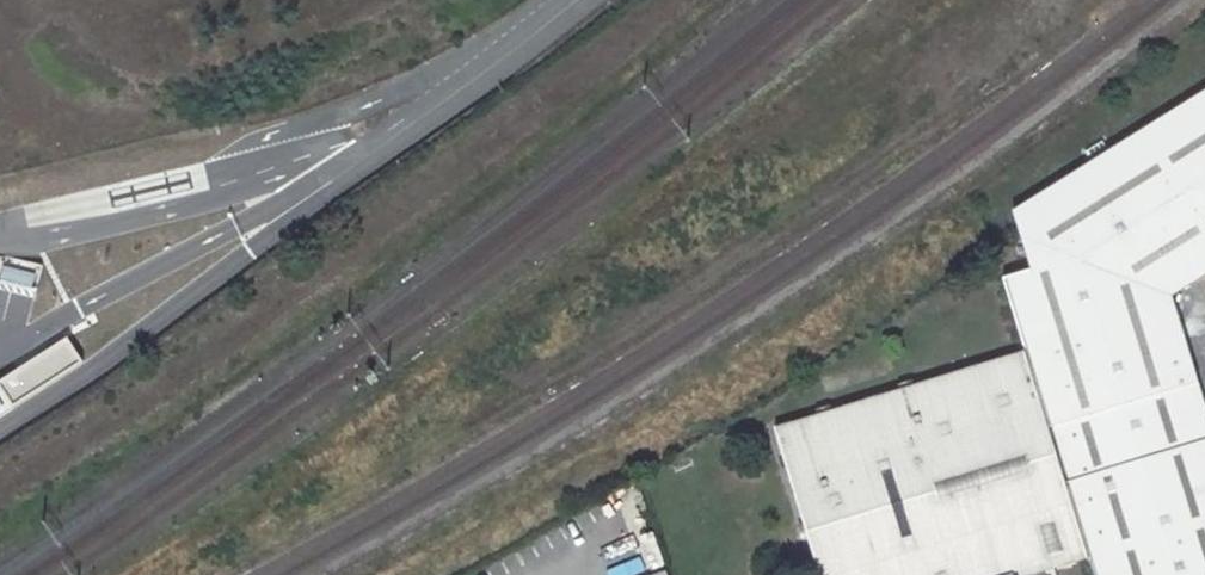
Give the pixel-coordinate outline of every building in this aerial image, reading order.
[(1090,574),(1204,574),(1204,430),(1165,301),(1204,276),(1204,94),(1007,213),(1026,273),(1000,281),(1022,353),(1086,561),(1090,574)] [(812,574),(1039,574),(1086,561),(1022,353),(768,434),(812,574)]
